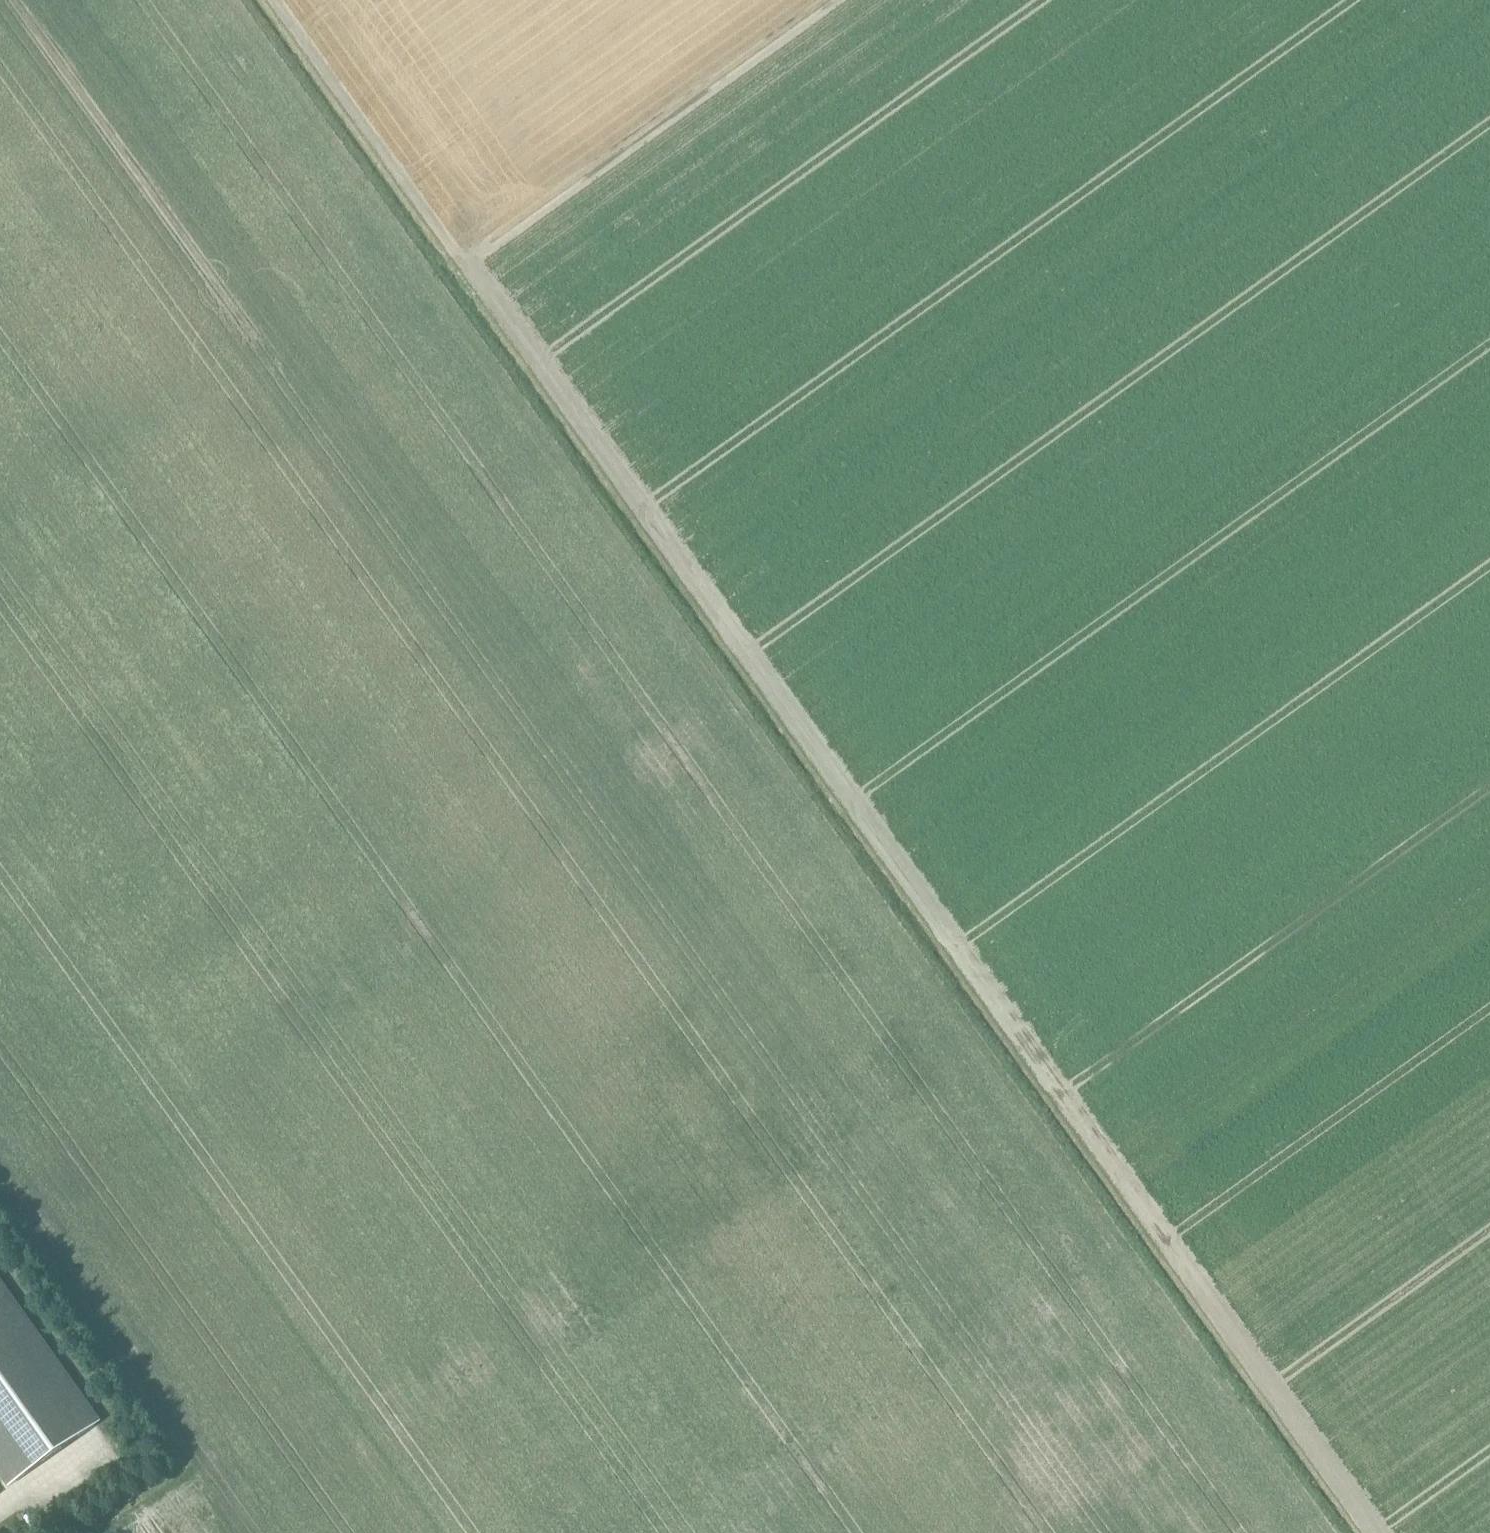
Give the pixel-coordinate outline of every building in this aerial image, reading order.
[(8,1487),(96,1425),(0,1289),(0,1475),(8,1487)]
